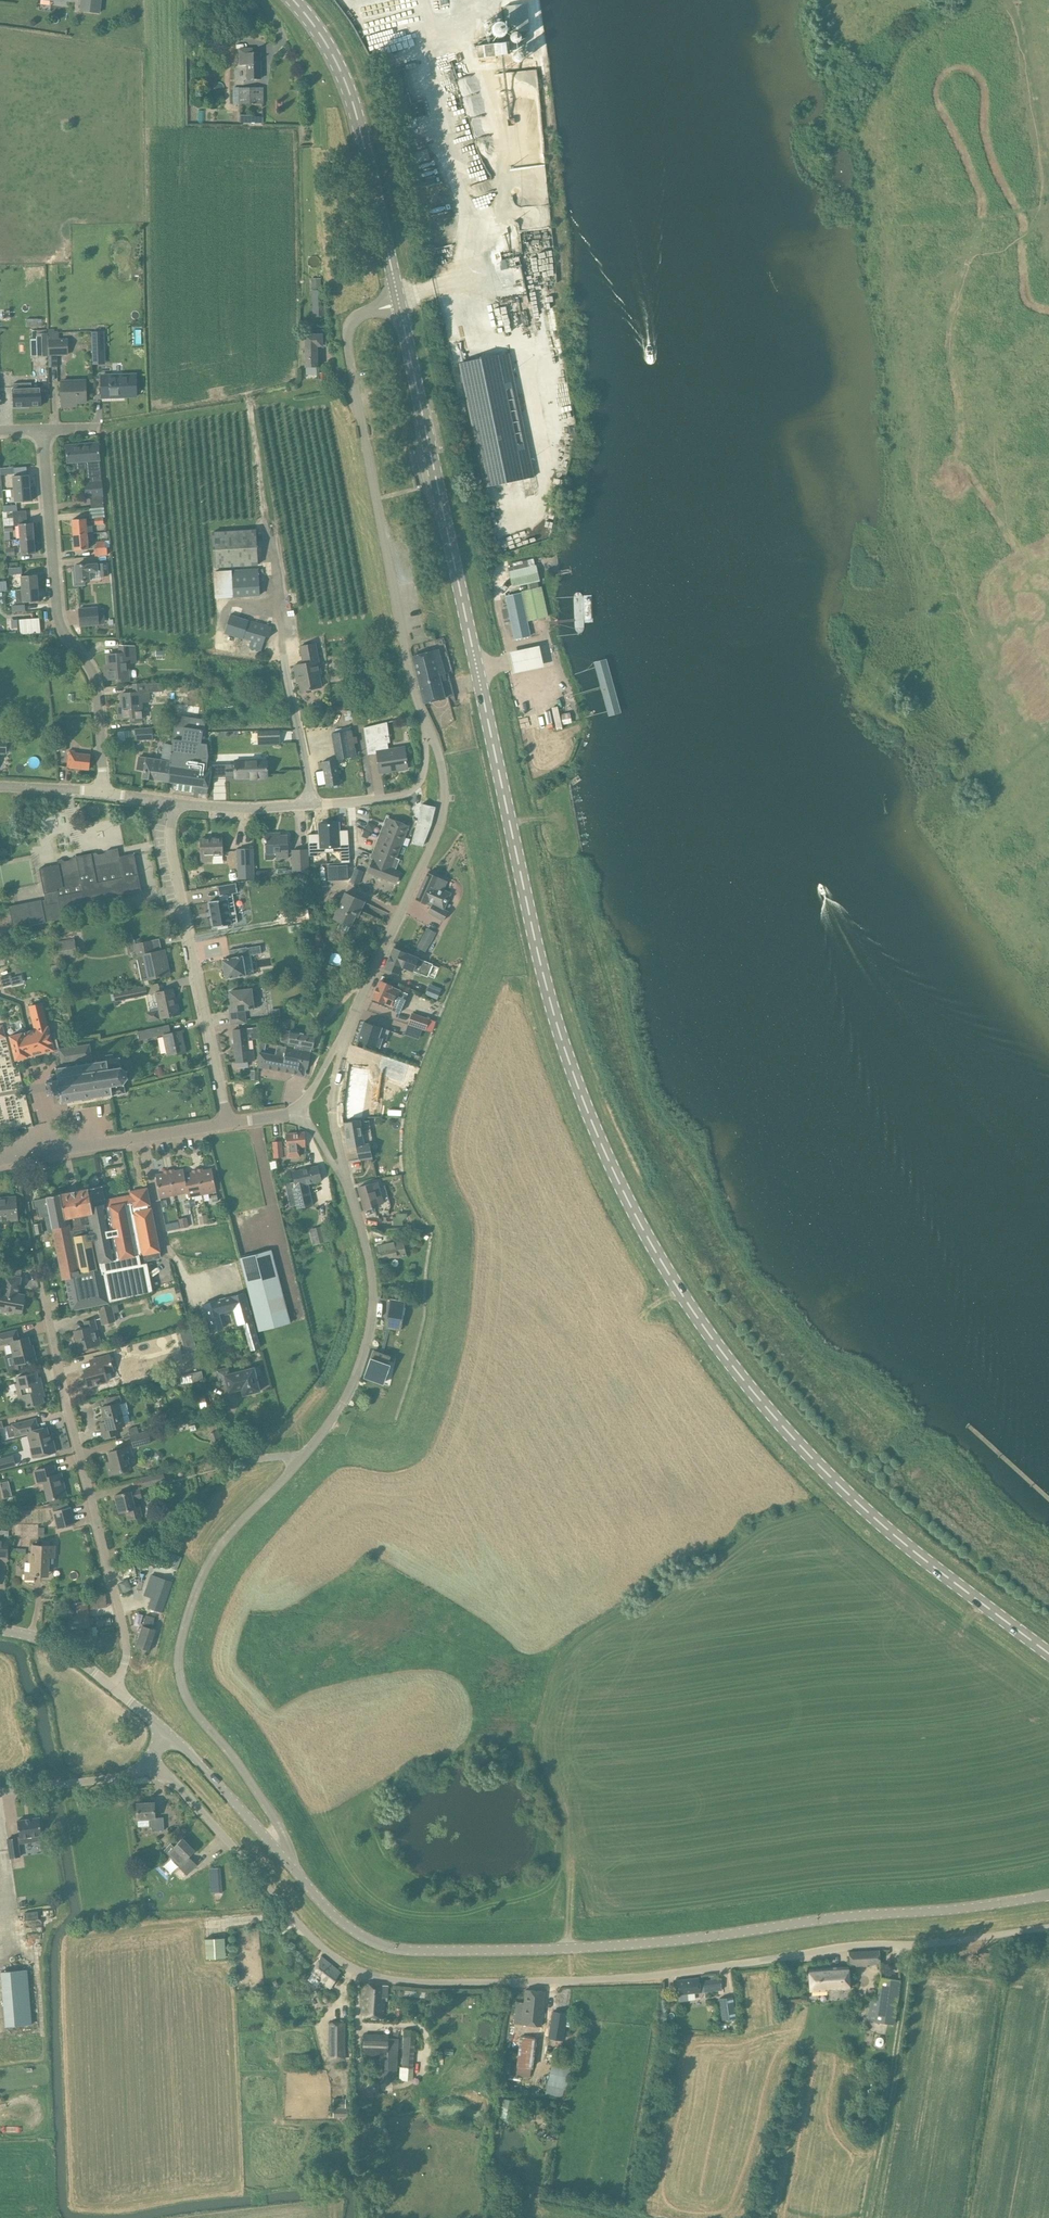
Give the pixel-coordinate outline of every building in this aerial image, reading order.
[(81,11),(99,13),(101,0),(82,0),(81,11)] [(529,31),(526,4),(504,7),(507,33),(529,31)] [(478,46),(476,46),(478,58),(485,57),(495,56),(510,54),(509,42),(494,44),(494,38),(483,39),(483,42),(478,42),(478,46)] [(253,52),(253,48),(239,49),(240,65),(247,65),(247,79),(261,79),(261,53),(254,53),(254,52),(253,52)] [(252,88),(239,88),(239,104),(252,104),(263,104),(263,87),(252,88)] [(240,115),(240,122),(253,123),(263,123),(263,117),(252,116),(253,115),(240,115)] [(411,165),(430,159),(426,149),(408,155),(411,165)] [(545,205),(515,210),(516,217),(546,211),(545,205)] [(321,278),(311,279),(312,290),(322,290),(321,278)] [(47,355),(46,330),(38,330),(38,356),(47,355)] [(104,363),(103,332),(91,332),(92,364),(104,363)] [(322,339),(322,335),(306,335),(306,367),(317,367),(317,346),(327,346),(327,339),(322,339)] [(67,354),(66,339),(49,340),(49,355),(67,354)] [(508,353),(459,363),(484,487),(493,485),(534,477),(508,353)] [(137,396),(136,374),(101,375),(102,398),(103,397),(103,396),(124,395),(124,397),(137,396)] [(62,381),(62,403),(62,407),(76,406),(76,403),(86,402),(86,383),(76,384),(76,381),(62,381)] [(32,383),(13,384),(14,407),(41,406),(41,388),(32,388),(32,383)] [(66,449),(68,462),(87,461),(89,483),(85,483),(86,497),(103,496),(99,446),(66,449)] [(14,489),(30,488),(29,475),(13,476),(14,489)] [(14,489),(11,490),(12,497),(14,496),(15,503),(20,502),(31,501),(30,488),(14,489)] [(10,540),(6,540),(4,514),(13,514),(13,512),(18,511),(17,505),(4,506),(4,512),(3,513),(5,541),(10,540)] [(14,525),(13,514),(4,514),(6,540),(10,540),(10,532),(13,531),(13,525),(14,525)] [(72,520),(73,535),(87,534),(86,519),(72,520)] [(20,539),(34,538),(33,523),(19,524),(20,539)] [(259,565),(257,530),(213,532),(215,567),(259,565)] [(87,534),(73,535),(74,550),(89,549),(87,534)] [(35,553),(34,538),(20,539),(21,554),(35,553)] [(105,547),(105,541),(97,541),(97,548),(94,548),(95,556),(108,555),(107,547),(105,547)] [(15,555),(15,548),(6,548),(7,556),(6,556),(7,563),(18,563),(17,555),(15,555)] [(535,567),(534,559),(523,561),(523,560),(515,562),(516,565),(515,565),(516,571),(510,572),(513,586),(540,580),(537,566),(535,567)] [(100,570),(100,576),(107,576),(106,563),(99,564),(100,568),(98,568),(97,564),(89,565),(89,564),(76,565),(76,570),(74,571),(75,585),(87,584),(87,581),(90,581),(89,571),(98,571),(100,570)] [(259,595),(258,569),(213,572),(215,598),(259,595)] [(21,576),(22,589),(38,588),(37,575),(21,576)] [(548,617),(542,587),(520,592),(521,593),(506,597),(508,606),(502,607),(506,625),(511,623),(515,639),(530,636),(527,621),(548,617)] [(39,601),(38,588),(22,589),(22,590),(16,590),(17,603),(39,601)] [(575,620),(575,630),(577,632),(580,633),(583,632),(585,630),(583,592),(574,593),(575,620)] [(99,625),(98,607),(79,609),(81,626),(99,625)] [(248,619),(230,615),(224,633),(243,639),(243,638),(251,641),(249,647),(260,651),(263,644),(265,636),(270,638),(272,627),(248,619)] [(40,618),(19,618),(20,634),(40,633),(40,618)] [(319,666),(315,643),(300,646),(303,664),(294,665),(296,677),(298,677),(301,691),(321,687),(317,667),(319,666)] [(511,652),(516,672),(546,665),(541,645),(511,652)] [(135,647),(120,646),(120,654),(107,655),(109,679),(118,678),(119,681),(129,680),(128,663),(136,662),(135,647)] [(440,681),(446,680),(439,650),(433,651),(412,656),(419,684),(424,703),(445,698),(440,681)] [(622,714),(608,659),(593,663),(607,718),(622,714)] [(134,693),(121,694),(123,718),(132,717),(132,720),(143,719),(141,702),(149,701),(149,692),(163,691),(162,685),(162,683),(153,684),(148,684),(145,684),(134,685),(134,693)] [(197,716),(201,697),(179,693),(175,712),(197,716)] [(323,714),(320,718),(320,721),(324,722),(328,718),(327,714),(323,714)] [(570,722),(569,714),(561,715),(563,724),(570,722)] [(176,715),(175,726),(189,728),(190,717),(176,715)] [(138,757),(137,769),(144,770),(143,778),(169,782),(173,782),(172,789),(195,792),(195,791),(199,791),(199,793),(207,794),(209,783),(211,767),(206,766),(208,756),(204,718),(198,718),(190,717),(189,728),(175,726),(172,745),(164,744),(162,760),(146,758),(138,757)] [(376,745),(377,751),(388,750),(387,743),(390,743),(387,722),(363,727),(367,746),(376,745)] [(154,739),(153,729),(135,730),(136,740),(154,739)] [(280,730),(266,731),(266,744),(280,744),(280,731),(280,730)] [(336,759),(322,762),(326,787),(341,784),(338,768),(342,767),(341,759),(356,756),(351,730),(343,732),(332,733),(336,759)] [(67,739),(60,739),(59,750),(66,751),(67,739)] [(404,747),(388,750),(377,751),(380,773),(381,773),(380,770),(398,767),(398,770),(407,769),(404,747)] [(75,752),(75,750),(69,750),(69,756),(67,767),(89,769),(91,754),(78,753),(75,752)] [(235,764),(226,764),(226,765),(226,777),(235,777),(235,778),(249,777),(249,779),(266,778),(267,778),(267,767),(266,767),(266,763),(266,760),(254,760),(238,761),(235,761),(235,764)] [(435,808),(422,804),(417,822),(411,843),(423,846),(431,825),(435,808)] [(409,826),(389,818),(385,828),(368,873),(396,883),(401,872),(395,870),(400,859),(396,858),(409,826)] [(365,829),(367,823),(359,820),(357,827),(365,829)] [(319,834),(308,834),(309,856),(318,856),(318,853),(330,852),(329,823),(327,823),(327,822),(320,823),(321,824),(319,824),(319,834)] [(340,823),(330,823),(331,852),(341,851),(342,863),(351,862),(349,830),(340,830),(340,823)] [(265,853),(265,860),(273,860),(277,856),(277,858),(288,858),(287,836),(275,836),(275,833),(266,834),(266,840),(265,840),(265,842),(266,842),(266,853),(265,853)] [(222,855),(222,838),(200,839),(201,862),(212,862),(212,855),(222,855)] [(39,868),(46,900),(58,897),(61,912),(76,910),(124,900),(122,894),(141,890),(134,854),(119,857),(118,848),(106,851),(104,854),(98,855),(96,853),(72,857),(70,860),(64,861),(61,859),(57,860),(58,865),(39,868)] [(237,849),(239,879),(254,878),(253,848),(237,849)] [(308,850),(292,850),(293,871),(309,870),(308,856),(308,850)] [(347,864),(327,865),(327,881),(348,880),(347,864)] [(195,869),(188,873),(192,880),(198,877),(195,869)] [(446,881),(429,873),(416,900),(431,906),(428,912),(444,921),(449,912),(443,909),(450,894),(443,891),(445,887),(444,887),(446,881)] [(238,893),(236,883),(218,886),(219,896),(220,896),(221,899),(209,901),(214,927),(218,926),(218,929),(228,927),(227,925),(231,924),(229,911),(235,910),(232,894),(238,893)] [(364,902),(345,893),(333,918),(340,922),(337,930),(344,933),(347,931),(350,926),(357,910),(360,911),(364,902)] [(46,900),(40,901),(44,922),(63,919),(61,912),(58,897),(46,900)] [(14,928),(44,922),(40,901),(9,907),(14,928)] [(291,910),(293,923),(310,920),(308,907),(291,910)] [(301,924),(289,926),(290,932),(302,930),(301,924)] [(427,928),(417,948),(425,952),(435,933),(427,928)] [(74,938),(58,941),(61,960),(62,960),(69,959),(78,957),(74,938)] [(135,940),(126,942),(128,953),(132,956),(136,956),(142,981),(143,980),(150,979),(159,977),(170,975),(168,966),(169,966),(168,959),(166,959),(166,958),(165,950),(151,953),(149,941),(138,944),(136,944),(135,940)] [(222,973),(222,976),(224,977),(225,977),(226,979),(246,975),(243,957),(262,953),(260,946),(246,948),(246,947),(229,950),(230,958),(222,960),(224,970),(223,970),(222,973)] [(433,964),(393,948),(385,969),(397,974),(400,967),(413,972),(413,970),(428,976),(433,964)] [(0,970),(0,983),(1,982),(2,988),(10,986),(8,976),(5,977),(3,969),(0,970)] [(398,997),(401,990),(380,981),(372,999),(393,1008),(392,1010),(399,1013),(405,1000),(398,997)] [(147,994),(145,986),(114,993),(115,1001),(147,994)] [(428,987),(425,994),(437,999),(440,991),(428,987)] [(175,999),(173,989),(156,993),(159,1010),(161,1018),(161,1019),(180,1015),(178,1004),(174,1005),(173,999),(175,999)] [(252,997),(251,989),(230,992),(232,1011),(229,1011),(231,1024),(242,1023),(246,1023),(244,1010),(258,1008),(256,997),(252,997)] [(52,1050),(53,1051),(53,1048),(58,1047),(54,1033),(49,1034),(42,1003),(29,1006),(35,1030),(25,1032),(29,1044),(35,1042),(36,1046),(42,1044),(44,1052),(52,1050)] [(291,1005),(290,1012),(305,1014),(306,1007),(291,1005)] [(280,1008),(269,1010),(270,1017),(280,1016),(280,1008)] [(161,1018),(159,1010),(146,1012),(148,1021),(161,1018)] [(412,1013),(408,1025),(425,1030),(432,1032),(436,1021),(429,1019),(412,1013)] [(357,1040),(380,1048),(383,1039),(379,1037),(382,1028),(364,1021),(357,1040)] [(171,1033),(169,1025),(138,1032),(139,1040),(145,1039),(145,1041),(158,1039),(157,1036),(163,1035),(168,1055),(176,1053),(177,1055),(186,1053),(181,1031),(171,1033)] [(260,1039),(259,1028),(244,1029),(233,1030),(237,1062),(248,1061),(255,1061),(254,1050),(250,1050),(249,1035),(252,1035),(253,1039),(260,1039)] [(288,1043),(287,1047),(311,1052),(311,1048),(313,1049),(315,1036),(284,1029),(282,1031),(281,1039),(282,1042),(288,1043)] [(29,1044),(25,1032),(10,1036),(16,1059),(44,1052),(42,1044),(36,1046),(35,1042),(29,1044)] [(53,1051),(57,1067),(55,1066),(54,1068),(56,1069),(57,1076),(57,1077),(53,1073),(50,1074),(47,1077),(47,1080),(49,1093),(56,1092),(56,1094),(58,1095),(60,1095),(61,1101),(60,1103),(61,1104),(62,1102),(63,1102),(63,1104),(73,1102),(73,1100),(111,1094),(112,1096),(113,1096),(113,1095),(125,1093),(124,1086),(125,1085),(124,1083),(127,1079),(129,1079),(129,1078),(127,1078),(126,1072),(128,1070),(127,1070),(126,1070),(122,1068),(122,1065),(121,1065),(120,1057),(113,1058),(112,1054),(105,1055),(106,1060),(97,1062),(97,1059),(95,1060),(96,1062),(92,1063),(89,1044),(58,1050),(58,1047),(53,1048),(53,1051)] [(260,1052),(259,1067),(303,1075),(304,1068),(307,1069),(311,1052),(287,1047),(280,1046),(277,1046),(275,1055),(260,1052)] [(375,1062),(370,1075),(379,1078),(384,1065),(375,1062)] [(156,1070),(154,1071),(157,1078),(164,1076),(161,1067),(155,1068),(156,1070)] [(362,1118),(369,1070),(349,1067),(343,1106),(352,1108),(350,1119),(362,1118)] [(250,1070),(250,1079),(258,1079),(258,1070),(250,1070)] [(364,1145),(359,1120),(344,1123),(348,1147),(356,1146),(358,1160),(372,1157),(369,1144),(364,1145)] [(305,1146),(304,1132),(286,1134),(287,1147),(285,1147),(285,1155),(289,1155),(289,1154),(292,1154),(292,1157),(300,1157),(299,1147),(305,1146)] [(283,1157),(281,1142),(273,1142),(274,1157),(283,1157)] [(285,1184),(288,1194),(293,1193),(297,1209),(302,1207),(313,1205),(308,1184),(322,1180),(318,1166),(308,1168),(292,1172),(294,1182),(285,1184)] [(174,1195),(187,1192),(184,1174),(183,1169),(169,1172),(174,1195)] [(198,1171),(202,1194),(216,1191),(212,1169),(198,1171)] [(202,1194),(198,1171),(184,1174),(187,1192),(188,1197),(202,1194)] [(174,1195),(169,1172),(155,1175),(160,1198),(174,1195)] [(384,1203),(378,1182),(358,1188),(365,1210),(379,1206),(378,1205),(384,1203)] [(45,1217),(48,1233),(53,1232),(63,1279),(66,1279),(72,1310),(109,1302),(153,1291),(147,1263),(141,1265),(140,1262),(161,1257),(151,1209),(149,1209),(148,1206),(151,1205),(147,1187),(129,1190),(130,1194),(105,1199),(102,1186),(74,1191),(59,1194),(63,1213),(45,1217)] [(45,1217),(63,1213),(59,1194),(46,1197),(47,1197),(33,1200),(34,1208),(36,1208),(38,1218),(45,1217)] [(16,1196),(0,1197),(0,1222),(4,1221),(5,1235),(12,1234),(11,1221),(18,1220),(16,1196)] [(396,1217),(393,1217),(393,1225),(403,1225),(403,1221),(407,1217),(407,1213),(396,1213),(396,1217)] [(207,1215),(199,1216),(201,1224),(208,1223),(207,1215)] [(187,1217),(179,1219),(181,1229),(189,1227),(187,1217)] [(43,1233),(41,1223),(34,1224),(36,1234),(43,1233)] [(322,1227),(309,1230),(313,1245),(326,1242),(322,1227)] [(406,1256),(403,1241),(390,1243),(386,1244),(376,1247),(379,1261),(406,1256)] [(290,1323),(271,1250),(240,1258),(259,1331),(290,1323)] [(5,1275),(2,1295),(0,1295),(0,1309),(2,1309),(2,1312),(12,1313),(13,1311),(22,1312),(25,1295),(18,1294),(21,1278),(5,1275)] [(222,1328),(218,1313),(234,1308),(238,1324),(244,1322),(251,1350),(260,1347),(245,1293),(203,1304),(211,1332),(222,1328)] [(390,1299),(387,1320),(402,1322),(405,1303),(405,1301),(390,1298),(390,1299)] [(112,1305),(99,1308),(103,1324),(116,1321),(114,1314),(112,1305)] [(101,1344),(95,1319),(84,1322),(86,1328),(74,1331),(79,1350),(101,1344)] [(193,1336),(190,1328),(180,1331),(183,1339),(193,1336)] [(17,1330),(0,1334),(0,1344),(10,1342),(16,1365),(26,1363),(36,1360),(33,1345),(31,1346),(29,1337),(19,1339),(17,1330)] [(390,1359),(390,1358),(390,1357),(389,1357),(389,1356),(388,1356),(388,1355),(387,1355),(384,1354),(378,1352),(375,1351),(374,1351),(373,1351),(373,1352),(372,1352),(364,1376),(381,1382),(382,1381),(388,1364),(390,1359)] [(114,1370),(110,1355),(95,1359),(97,1366),(84,1370),(89,1386),(108,1381),(106,1372),(114,1370)] [(262,1374),(260,1366),(231,1374),(229,1367),(216,1370),(220,1385),(227,1384),(229,1392),(241,1389),(243,1395),(260,1391),(256,1376),(262,1374)] [(187,1374),(179,1376),(181,1384),(198,1381),(198,1379),(203,1378),(201,1370),(187,1374)] [(43,1402),(36,1372),(25,1375),(17,1377),(25,1407),(43,1402)] [(105,1422),(100,1424),(103,1438),(114,1435),(118,1434),(117,1427),(125,1425),(123,1415),(129,1413),(124,1394),(120,1395),(117,1396),(119,1403),(112,1404),(101,1407),(105,1422)] [(6,1426),(9,1437),(28,1432),(32,1447),(31,1447),(33,1457),(56,1452),(52,1440),(50,1440),(46,1427),(36,1430),(33,1420),(36,1419),(35,1419),(6,1426)] [(139,1433),(137,1426),(129,1428),(130,1435),(131,1435),(139,1433)] [(223,1449),(218,1431),(210,1433),(215,1451),(223,1449)] [(151,1443),(148,1432),(139,1434),(139,1433),(131,1435),(133,1447),(151,1443)] [(132,1454),(130,1447),(109,1452),(112,1464),(107,1465),(110,1474),(120,1472),(130,1469),(127,1456),(132,1454)] [(0,1458),(0,1469),(9,1466),(7,1457),(0,1458)] [(44,1468),(35,1470),(39,1483),(44,1482),(49,1500),(56,1498),(66,1495),(64,1485),(61,1486),(58,1474),(56,1474),(54,1465),(44,1468)] [(165,1483),(163,1472),(142,1478),(144,1488),(165,1483)] [(142,1498),(140,1489),(115,1495),(119,1512),(125,1511),(128,1520),(142,1516),(140,1507),(136,1508),(134,1500),(142,1498)] [(74,1524),(70,1507),(54,1511),(58,1528),(74,1524)] [(5,1534),(5,1539),(0,1538),(0,1557),(7,1557),(8,1541),(9,1531),(0,1530),(0,1533),(5,1534)] [(50,1546),(31,1545),(31,1553),(29,1552),(28,1562),(26,1562),(26,1579),(36,1580),(36,1575),(41,1575),(41,1572),(49,1572),(49,1563),(54,1564),(54,1546),(50,1546)] [(144,1596),(151,1598),(156,1583),(170,1588),(172,1583),(151,1576),(144,1596)] [(130,1588),(127,1580),(120,1583),(124,1591),(130,1588)] [(163,1608),(170,1588),(156,1583),(151,1598),(150,1604),(163,1608)] [(88,1608),(106,1607),(106,1597),(88,1598),(88,1608)] [(88,1599),(73,1600),(75,1626),(90,1625),(88,1599)] [(150,1650),(157,1630),(151,1628),(155,1617),(146,1615),(136,1646),(150,1650)] [(155,1818),(154,1803),(137,1804),(138,1826),(149,1825),(149,1827),(152,1827),(153,1831),(164,1830),(163,1817),(155,1818)] [(39,1817),(17,1821),(20,1838),(26,1837),(27,1842),(43,1840),(39,1817)] [(171,1844),(164,1850),(181,1867),(190,1858),(188,1856),(194,1850),(183,1838),(174,1847),(171,1844)] [(181,1867),(180,1868),(186,1874),(187,1874),(196,1864),(190,1858),(181,1867)] [(222,1892),(220,1867),(209,1868),(212,1893),(222,1892)] [(219,1958),(218,1938),(205,1939),(206,1959),(219,1958)] [(880,1963),(879,1950),(849,1952),(851,1966),(863,1965),(863,1966),(867,1966),(867,1964),(880,1963)] [(311,1975),(308,1979),(317,1987),(322,1981),(331,1988),(340,1972),(321,1956),(311,1973),(312,1974),(311,1975)] [(849,1989),(848,1967),(809,1969),(810,1992),(849,1989)] [(32,2023),(27,1969),(0,1972),(5,2026),(32,2023)] [(699,1977),(677,1980),(678,1995),(679,2002),(688,2001),(687,1994),(700,1992),(705,1991),(722,1989),(720,1979),(703,1981),(699,1982),(699,1977)] [(901,1980),(881,1977),(875,2022),(895,2024),(901,1980)] [(388,1985),(363,1983),(362,2015),(384,2016),(384,2002),(387,2002),(388,1996),(388,1985)] [(517,2002),(515,2023),(516,2016),(523,2017),(522,2024),(541,2026),(543,2011),(545,1991),(526,1990),(524,2003),(519,2002),(517,2002)] [(733,1997),(719,1998),(722,2020),(736,2018),(733,1997)] [(553,2012),(548,2037),(563,2040),(567,2014),(559,2013),(553,2012)] [(330,2023),(330,2059),(344,2059),(344,2023),(330,2023)] [(414,2031),(404,2030),(402,2066),(412,2067),(414,2031)] [(399,2038),(364,2036),(362,2058),(380,2059),(379,2081),(396,2082),(399,2038)] [(519,2036),(517,2075),(532,2076),(534,2037),(519,2036)] [(571,2060),(554,2056),(547,2086),(564,2090),(571,2060)]
